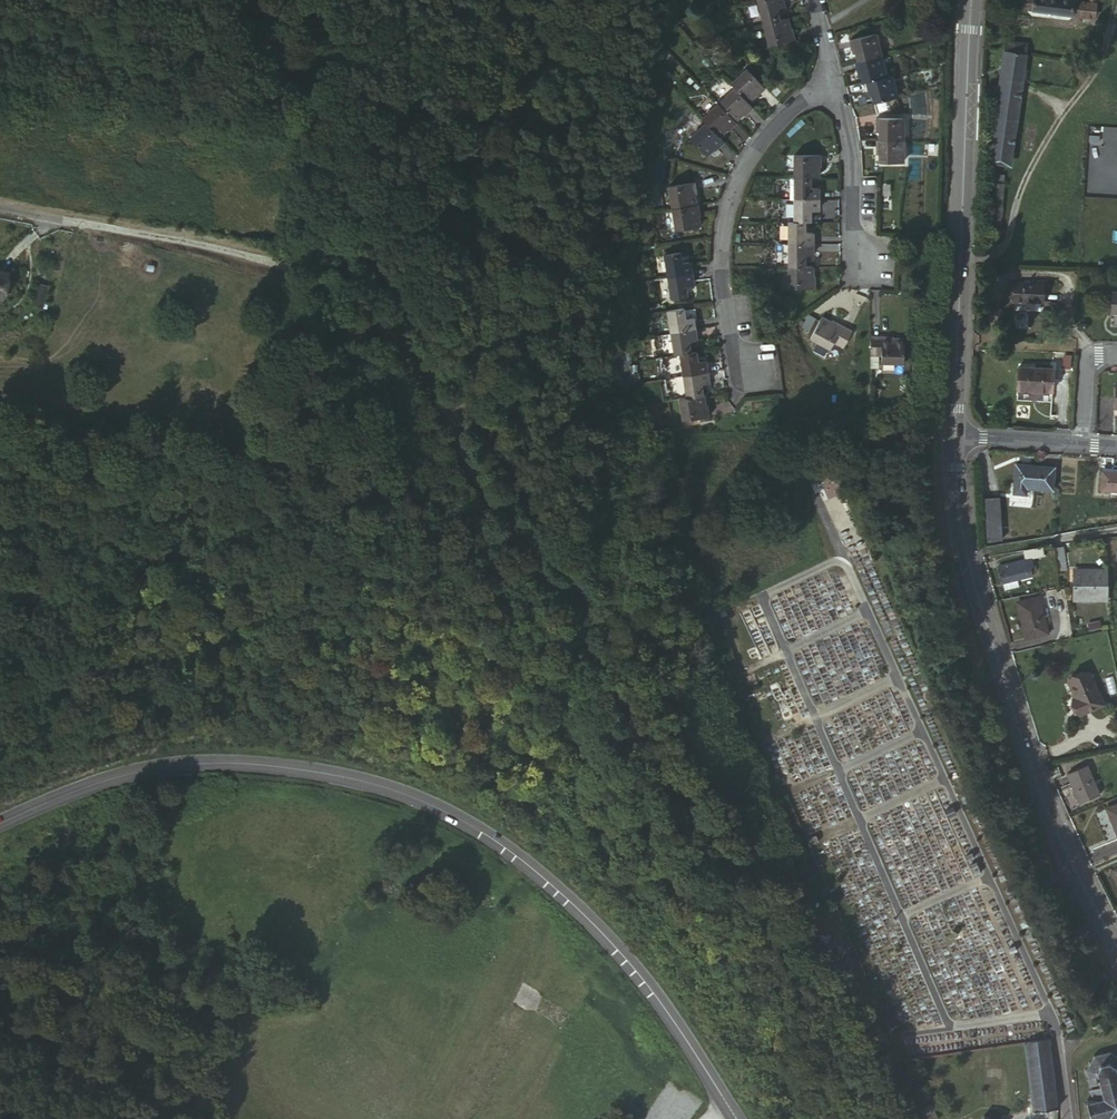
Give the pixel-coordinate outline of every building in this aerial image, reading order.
[(790,0),(765,0),(770,18),(787,13),(784,5),(791,3),(790,0)] [(1018,8),(1025,9),(1025,6),(1035,7),(1036,0),(1019,0),(1018,8)] [(1034,10),(1075,16),(1077,1),(1069,0),(1036,0),(1035,7),(1034,10)] [(1097,19),(1099,4),(1090,3),(1087,2),(1084,2),(1077,1),(1075,16),(1097,19)] [(792,12),(787,13),(770,18),(777,41),(803,34),(799,21),(795,21),(792,12)] [(868,56),(890,51),(883,27),(857,34),(860,47),(865,46),(868,56)] [(1006,52),(1028,55),(1029,45),(1007,42),(1006,52)] [(895,72),(890,51),(868,56),(862,57),(865,68),(869,67),(871,76),(874,76),(875,77),(895,72)] [(1003,79),(1024,82),(1028,55),(1006,52),(1003,79)] [(731,80),(736,86),(749,99),(758,90),(761,93),(768,85),(749,64),(731,80)] [(1090,65),(1080,64),(1078,78),(1088,80),(1090,65)] [(884,100),(908,94),(902,70),(895,72),(875,77),(877,87),(880,87),(884,100)] [(1000,97),(992,160),(1013,162),(1024,82),(1003,79),(1001,88),(1000,97)] [(736,86),(721,101),(736,117),(744,108),(747,112),(754,104),(749,99),(736,86)] [(736,117),(721,101),(707,115),(709,118),(723,131),(730,125),(733,127),(739,120),(736,117)] [(859,116),(874,113),(872,106),(857,110),(859,116)] [(890,139),(913,139),(914,114),(885,114),(885,127),(890,127),(890,139)] [(721,146),(729,138),(723,131),(709,118),(693,134),(710,151),(718,143),(721,146)] [(913,160),(913,139),(890,139),(886,139),(886,150),(890,150),(890,161),(913,160)] [(802,152),(802,177),(822,176),(826,177),(826,167),(829,167),(830,152),(802,152)] [(672,181),(676,205),(702,200),(700,191),(703,190),(700,176),(672,181)] [(802,177),(801,198),(827,197),(827,187),(822,188),(822,176),(802,177)] [(801,220),(816,219),(820,219),(820,211),(827,211),(827,197),(801,198),(801,220)] [(702,200),(676,205),(681,229),(706,224),(705,213),(708,212),(706,200),(702,200)] [(1004,217),(993,216),(992,224),(1004,225),(1004,217)] [(796,220),(796,243),(822,243),(822,232),(816,232),(816,219),(801,220),(796,220)] [(796,243),(796,266),(815,266),(815,254),(822,254),(822,243),(796,243)] [(668,250),(672,273),(697,269),(695,257),(687,259),(685,247),(668,250)] [(815,266),(796,266),(796,289),(825,289),(825,274),(822,274),(822,266),(815,266)] [(4,292),(9,269),(0,267),(0,292),(4,292)] [(697,269),(672,273),(676,296),(693,293),(692,283),(699,281),(697,269)] [(1018,279),(1018,298),(1048,299),(1049,278),(1039,277),(1039,279),(1018,279)] [(34,301),(44,304),(50,283),(40,280),(34,301)] [(43,310),(44,304),(34,301),(32,307),(43,310)] [(691,313),(689,303),(673,305),(676,327),(701,323),(699,312),(691,313)] [(794,316),(803,311),(800,303),(791,307),(794,316)] [(860,329),(841,318),(838,320),(828,314),(817,337),(838,349),(843,340),(852,345),(860,329)] [(1016,333),(1034,333),(1034,319),(1015,319),(1016,333)] [(701,323),(676,327),(679,350),(687,349),(697,347),(695,336),(703,335),(701,323)] [(889,361),(912,360),(912,338),(902,338),(902,331),(877,332),(877,353),(888,353),(889,361)] [(687,349),(690,372),(713,369),(711,356),(704,356),(702,347),(697,347),(687,349)] [(1023,387),(1057,390),(1059,366),(1025,363),(1023,387)] [(694,394),(708,392),(706,381),(715,380),(713,369),(690,372),(691,375),(694,394)] [(682,377),(685,395),(694,394),(691,375),(682,377)] [(694,394),(685,395),(688,417),(715,413),(713,401),(710,401),(708,392),(694,394)] [(686,430),(703,426),(701,418),(684,421),(686,430)] [(1047,489),(1047,467),(1018,466),(1017,495),(1029,495),(1030,489),(1047,489)] [(1057,468),(1047,467),(1047,489),(1056,490),(1057,468)] [(1116,493),(1116,474),(1105,473),(1104,492),(1116,493)] [(981,501),(986,542),(999,541),(994,500),(981,501)] [(1066,547),(1058,549),(1063,572),(1071,570),(1066,547)] [(1027,552),(1028,560),(1034,558),(1034,559),(1045,556),(1044,549),(1027,552)] [(1034,558),(1028,560),(1025,560),(1027,566),(1032,565),(1033,568),(1036,567),(1034,559),(1034,558)] [(1027,566),(1025,560),(1018,562),(1001,567),(1002,572),(1027,566)] [(1032,565),(1027,566),(1030,577),(1035,576),(1033,568),(1032,565)] [(1027,566),(1002,572),(1005,584),(1018,580),(1030,577),(1027,566)] [(1097,593),(1097,598),(1109,599),(1110,568),(1088,568),(1088,573),(1088,593),(1097,593)] [(1076,592),(1088,593),(1088,573),(1076,573),(1076,592)] [(1018,580),(1005,584),(1006,590),(1020,586),(1018,580)] [(1022,612),(1029,638),(1051,633),(1043,598),(1022,603),(1024,612),(1022,612)] [(1090,624),(1092,631),(1103,628),(1101,621),(1090,624)] [(1069,707),(1091,701),(1089,687),(1066,691),(1069,707)] [(1069,726),(1095,722),(1091,701),(1069,707),(1066,708),(1069,726)] [(1073,780),(1086,808),(1104,800),(1092,772),(1073,780)] [(818,833),(811,837),(814,845),(822,841),(818,833)] [(1111,980),(1106,970),(1096,976),(1101,986),(1111,980)] [(884,1034),(897,1060),(905,1059),(892,1030),(884,1034)] [(1037,1113),(1061,1109),(1052,1039),(1051,1039),(1027,1042),(1037,1113)] [(1115,1053),(1115,1051),(1113,1050),(1113,1053),(1107,1054),(1107,1052),(1105,1053),(1105,1054),(1100,1056),(1098,1054),(1096,1055),(1098,1057),(1095,1062),(1093,1061),(1092,1063),(1094,1064),(1091,1069),(1089,1068),(1089,1070),(1091,1071),(1092,1078),(1090,1078),(1090,1080),(1093,1080),(1094,1089),(1092,1089),(1093,1092),(1095,1091),(1097,1099),(1092,1100),(1092,1098),(1090,1099),(1090,1101),(1089,1102),(1089,1105),(1091,1105),(1094,1117),(1092,1118),(1116,1118),(1116,1054),(1115,1053)] [(925,1108),(931,1118),(941,1118),(933,1103),(925,1108)]
